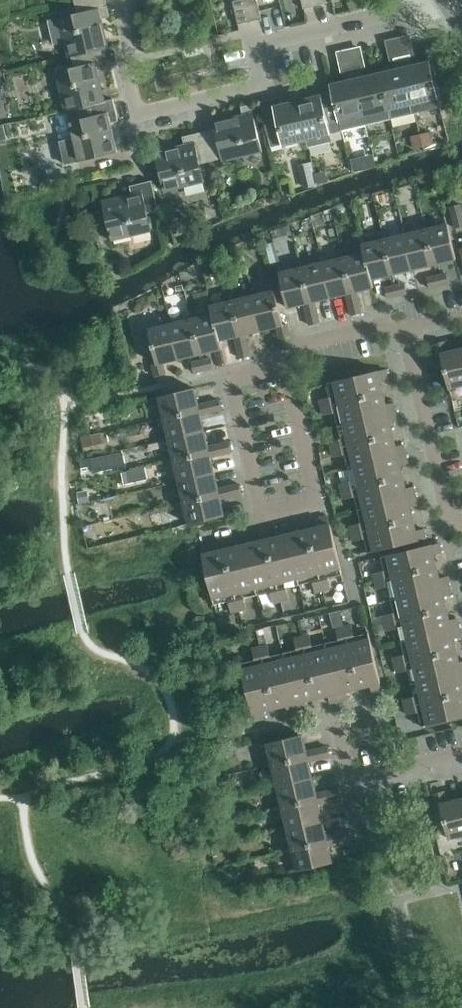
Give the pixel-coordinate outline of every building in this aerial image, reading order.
[(72,56),(72,55),(102,48),(102,49),(109,48),(102,18),(110,16),(106,0),(82,0),(75,2),(78,13),(48,20),(54,44),(66,41),(70,57),(72,56)] [(246,0),(233,0),(239,24),(251,21),(246,0)] [(251,21),(262,18),(260,10),(258,0),(246,0),(251,21)] [(410,31),(385,37),(389,58),(415,52),(410,31)] [(360,43),(335,49),(339,70),(365,64),(360,43)] [(57,71),(66,111),(84,106),(106,101),(106,100),(99,72),(107,70),(102,49),(102,48),(72,55),(72,56),(75,67),(57,71)] [(411,54),(403,56),(416,112),(441,106),(430,61),(414,65),(411,54)] [(397,69),(381,73),(389,108),(391,118),(416,112),(403,56),(394,58),(397,69)] [(362,65),(353,67),(365,114),(389,108),(381,73),(365,77),(362,65)] [(348,81),(332,85),(340,120),(341,120),(365,114),(353,67),(345,69),(348,81)] [(298,101),(307,138),(309,146),(334,140),(332,132),(343,130),(341,120),(340,120),(332,85),(311,89),(313,98),(298,101)] [(283,144),(307,138),(298,101),(284,104),(282,96),(261,101),(271,145),(283,142),(283,144)] [(84,106),(66,111),(73,138),(61,140),(67,164),(118,152),(111,122),(119,120),(114,98),(106,100),(106,101),(84,106)] [(216,129),(205,131),(212,161),(223,158),(223,161),(263,151),(252,103),(241,106),(243,114),(214,121),(216,129)] [(212,161),(205,131),(183,136),(185,144),(156,151),(165,191),(205,181),(201,163),(212,161)] [(430,131),(421,133),(424,146),(434,144),(430,131)] [(424,146),(421,133),(412,135),(415,149),(424,146)] [(358,157),(351,159),(354,172),(361,170),(358,157)] [(326,171),(316,174),(319,185),(329,181),(326,171)] [(317,177),(303,180),(305,188),(318,185),(317,177)] [(160,210),(152,180),(130,185),(132,193),(103,200),(112,240),(152,230),(148,212),(160,210)] [(453,217),(461,215),(461,203),(450,206),(453,217)] [(453,217),(455,228),(461,227),(461,215),(453,217)] [(448,223),(426,228),(435,264),(457,258),(448,223)] [(426,228),(405,233),(414,269),(435,264),(426,228)] [(405,233),(384,238),(392,274),(414,269),(405,233)] [(362,244),(365,252),(372,279),(372,278),(392,274),(384,238),(362,244)] [(365,252),(344,257),(352,292),(357,291),(374,286),(372,278),(372,279),(365,252)] [(277,253),(269,255),(271,263),(279,261),(277,253)] [(344,257),(323,262),(331,297),(347,293),(350,304),(360,301),(357,291),(352,292),(344,257)] [(323,262),(302,267),(310,302),(315,301),(331,297),(323,262)] [(305,303),(308,313),(318,311),(315,301),(310,302),(302,267),(280,272),(288,307),(305,303)] [(447,273),(437,275),(440,285),(450,283),(447,273)] [(440,285),(437,275),(428,277),(430,288),(440,285)] [(405,283),(395,285),(398,295),(408,293),(405,283)] [(398,295),(395,285),(386,287),(388,297),(398,295)] [(275,289),(254,295),(262,330),(278,326),(280,337),(290,335),(287,323),(284,324),(275,289)] [(254,295),(233,300),(241,335),(246,333),(262,330),(254,295)] [(211,305),(213,313),(220,340),(236,336),(238,347),(248,344),(246,333),(241,335),(233,300),(211,305)] [(360,301),(350,304),(352,315),(362,312),(360,301)] [(318,311),(308,313),(310,325),(320,322),(318,311)] [(213,313),(192,318),(201,353),(222,348),(220,340),(213,313)] [(192,318),(171,323),(180,358),(201,353),(192,318)] [(180,358),(171,323),(149,328),(157,363),(153,364),(156,375),(166,373),(164,362),(180,358)] [(448,351),(445,340),(435,343),(438,354),(442,353),(450,388),(461,385),(461,348),(448,351)] [(248,344),(238,347),(241,358),(251,355),(248,344)] [(212,357),(202,360),(205,370),(214,367),(212,357)] [(205,370),(202,360),(192,362),(195,372),(205,370)] [(389,379),(386,369),(379,371),(379,370),(328,382),(332,396),(321,399),(324,414),(335,412),(338,425),(396,411),(394,402),(387,404),(381,380),(389,379)] [(160,395),(165,417),(200,409),(199,404),(195,387),(160,395)] [(209,402),(212,412),(222,409),(220,399),(209,402)] [(165,417),(170,438),(205,430),(201,414),(212,412),(209,402),(199,404),(200,409),(165,417)] [(399,421),(396,411),(338,425),(342,438),(331,441),(334,456),(345,454),(349,467),(406,453),(404,444),(397,446),(391,422),(399,421)] [(170,438),(175,459),(210,451),(209,446),(205,430),(170,438)] [(91,436),(82,438),(83,447),(93,445),(91,436)] [(219,444),(222,454),(232,451),(230,441),(219,444)] [(175,459),(180,480),(215,472),(211,456),(222,454),(219,444),(209,446),(210,451),(175,459)] [(409,463),(406,453),(349,467),(352,481),(341,483),(344,498),(355,496),(358,509),(416,495),(414,486),(407,488),(401,464),(409,463)] [(106,454),(80,460),(81,468),(93,465),(94,471),(109,468),(106,454)] [(146,467),(122,472),(125,484),(149,479),(146,467)] [(180,480),(185,501),(220,493),(219,488),(215,472),(180,480)] [(240,483),(229,486),(231,496),(242,493),(240,483)] [(220,493),(185,501),(190,523),(225,515),(221,498),(231,496),(229,486),(219,488),(220,493)] [(89,491),(80,492),(81,503),(91,501),(89,491)] [(419,505),(416,495),(358,509),(362,523),(351,525),(354,540),(365,538),(369,552),(419,540),(419,539),(426,538),(424,528),(417,530),(411,506),(419,505)] [(295,524),(286,526),(300,584),(314,581),(316,592),(331,588),(329,577),(343,574),(331,523),(330,523),(329,516),(319,518),(321,526),(297,531),(295,524)] [(253,534),(244,536),(258,594),(272,591),(274,602),(289,598),(287,587),(300,584),(286,526),(277,528),(279,536),(255,541),(253,534)] [(212,543),(202,546),(204,554),(203,554),(215,604),(230,601),(232,612),(247,608),(245,597),(258,594),(244,536),(235,538),(237,546),(214,551),(212,543)] [(442,552),(440,542),(433,544),(432,544),(382,556),(385,570),(374,573),(378,588),(389,585),(392,598),(450,584),(448,575),(440,577),(435,554),(442,552)] [(452,594),(450,584),(392,598),(395,612),(384,615),(388,630),(399,627),(402,640),(460,627),(458,618),(450,619),(445,596),(452,594)] [(327,642),(340,700),(349,698),(347,690),(371,685),(373,692),(382,690),(381,682),(369,632),(355,635),(352,624),(337,628),(340,639),(327,642)] [(460,627),(402,640),(405,654),(394,657),(398,672),(409,669),(412,683),(461,671),(461,661),(460,661),(455,638),(461,636),(461,635),(460,627)] [(284,652),(298,710),(307,708),(305,700),(329,695),(331,702),(340,700),(327,642),(313,645),(310,634),(295,638),(298,649),(284,652)] [(271,655),(268,644),(253,648),(256,659),(241,662),(253,713),(254,713),(256,720),(265,718),(263,710),(287,705),(289,712),(298,710),(284,652),(271,655)] [(412,683),(415,696),(404,699),(408,714),(419,711),(422,726),(461,716),(461,671),(412,683)] [(268,742),(273,764),(308,756),(307,751),(303,734),(268,742)] [(318,748),(320,758),(331,756),(328,746),(318,748)] [(273,764),(278,785),(313,777),(309,761),(320,758),(318,748),(307,751),(308,756),(273,764)] [(278,785),(283,806),(318,798),(317,793),(313,777),(278,785)] [(328,790),(330,800),(341,798),(338,788),(328,790)] [(283,806),(288,827),(323,819),(319,803),(330,800),(328,790),(317,793),(318,798),(283,806)] [(447,801),(445,790),(435,793),(437,804),(441,803),(449,838),(461,835),(461,798),(447,801)] [(288,827),(293,848),(328,840),(327,835),(323,819),(288,827)] [(348,830),(337,832),(340,842),(351,840),(348,830)] [(328,840),(293,848),(298,870),(334,861),(330,845),(340,842),(337,832),(327,835),(328,840)]
